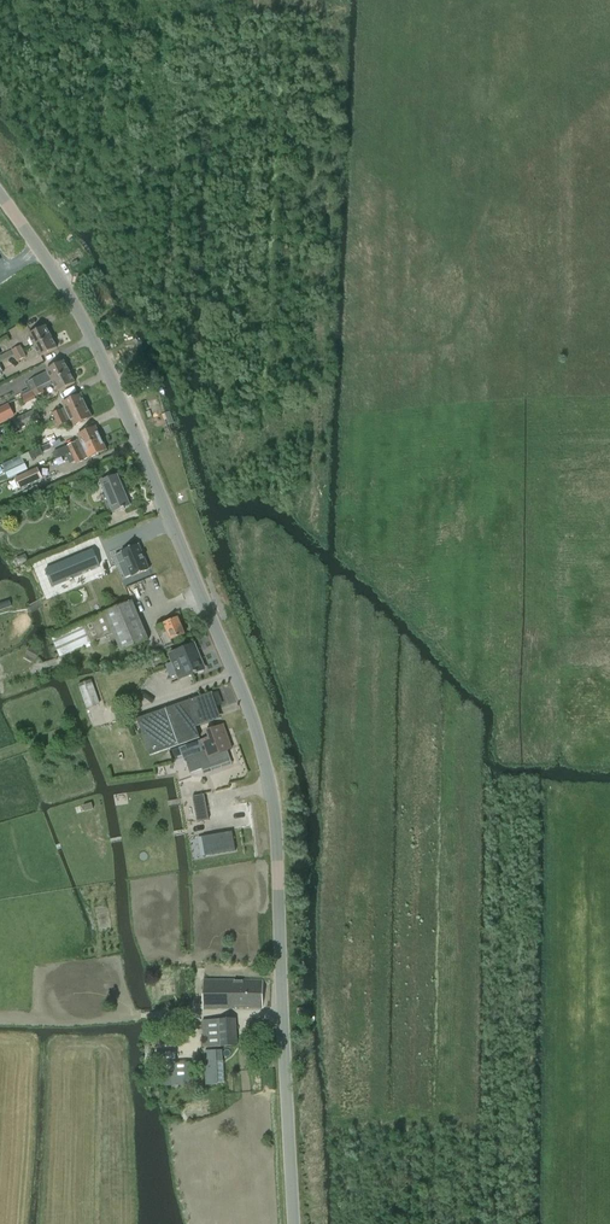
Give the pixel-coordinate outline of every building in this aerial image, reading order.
[(51,337),(46,326),(28,335),(34,346),(51,337)] [(40,357),(57,348),(51,337),(34,346),(40,357)] [(24,351),(21,346),(12,350),(15,355),(24,351)] [(46,355),(48,359),(60,352),(57,348),(46,355)] [(12,350),(0,356),(0,363),(15,355),(12,350)] [(18,361),(27,357),(24,351),(15,355),(18,361)] [(53,381),(70,372),(64,361),(47,370),(48,372),(28,382),(32,391),(42,386),(53,381)] [(70,372),(53,381),(58,392),(75,383),(70,372)] [(22,386),(18,377),(0,385),(0,395),(22,386)] [(32,392),(35,397),(45,392),(42,386),(32,391),(32,392)] [(57,420),(87,406),(81,394),(63,402),(66,408),(54,413),(57,420)] [(0,408),(0,423),(14,416),(8,404),(0,408)] [(87,406),(57,420),(60,426),(72,421),(74,426),(92,417),(87,406)] [(37,409),(14,420),(18,429),(41,419),(37,409)] [(72,452),(102,438),(96,426),(78,435),(81,440),(69,446),(72,452)] [(107,450),(102,438),(72,452),(66,455),(70,464),(76,462),(77,464),(107,450)] [(69,446),(57,451),(60,457),(66,455),(72,452),(69,446)] [(40,447),(29,453),(32,460),(43,455),(40,447)] [(23,459),(4,468),(9,478),(28,469),(23,459)] [(37,468),(15,478),(20,489),(42,479),(37,468)] [(118,475),(101,482),(114,513),(123,509),(123,510),(126,509),(125,508),(131,505),(118,475)] [(122,552),(115,555),(119,564),(125,561),(132,576),(149,569),(149,568),(139,544),(121,551),(122,552)] [(94,549),(46,569),(52,585),(100,565),(94,549)] [(29,561),(26,554),(16,558),(19,565),(29,561)] [(0,602),(0,610),(11,606),(9,599),(0,602)] [(148,639),(133,601),(84,622),(52,636),(61,657),(92,643),(109,635),(115,633),(121,648),(122,650),(148,639)] [(165,625),(157,628),(165,648),(174,645),(172,640),(185,634),(178,617),(164,623),(165,625)] [(115,633),(109,635),(115,650),(121,648),(115,633)] [(180,679),(204,669),(194,644),(170,654),(180,679)] [(39,653),(30,648),(26,655),(35,660),(39,653)] [(100,704),(92,680),(79,684),(87,709),(100,704)] [(221,704),(236,701),(235,693),(231,694),(229,688),(215,691),(217,698),(220,697),(221,704)] [(196,727),(215,720),(211,710),(218,708),(212,692),(166,709),(137,719),(150,756),(179,745),(200,738),(196,727)] [(209,737),(193,743),(197,755),(205,752),(210,766),(230,759),(228,751),(232,749),(223,725),(207,730),(209,737)] [(193,743),(179,748),(184,760),(197,755),(193,743)] [(181,787),(194,786),(193,777),(180,779),(181,787)] [(204,795),(192,797),(197,822),(209,820),(204,795)] [(183,803),(186,823),(195,822),(192,801),(183,803)] [(92,803),(84,805),(85,811),(94,809),(92,803)] [(232,832),(207,836),(210,855),(236,851),(232,832)] [(204,981),(204,1008),(263,1007),(263,982),(235,981),(204,981)] [(205,1047),(238,1045),(236,1018),(203,1020),(205,1047)] [(222,1050),(205,1051),(206,1085),(218,1085),(217,1062),(223,1062),(222,1050)] [(195,1062),(171,1063),(171,1056),(160,1056),(160,1086),(172,1086),(172,1085),(195,1085),(195,1062)]
